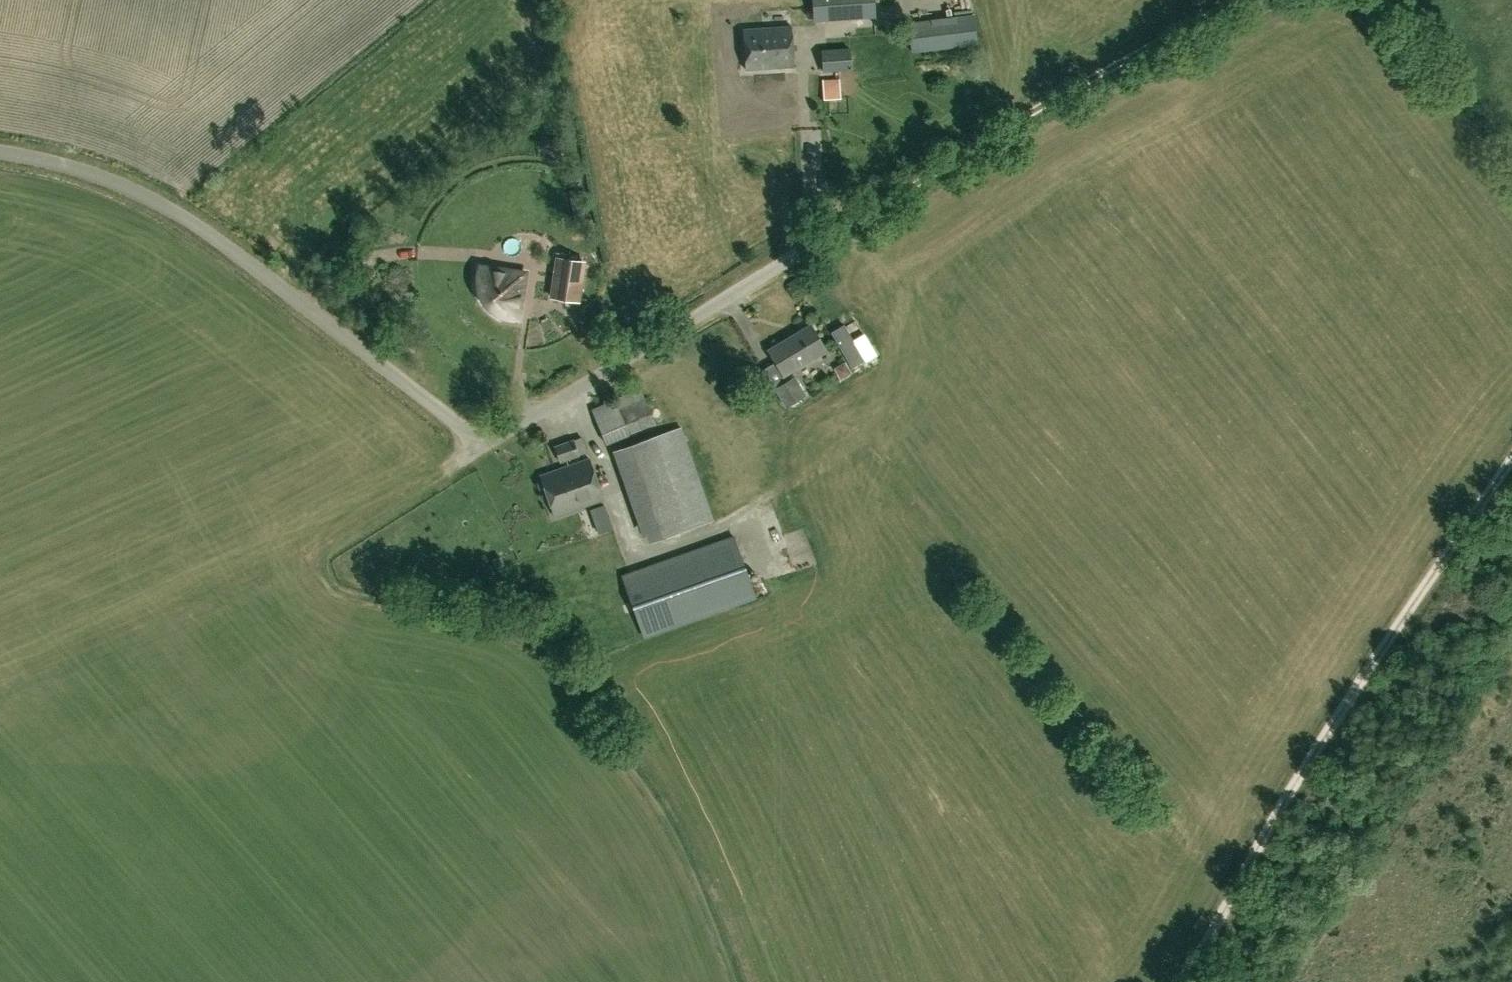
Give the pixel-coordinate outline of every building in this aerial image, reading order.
[(815,20),(874,16),(874,7),(895,6),(894,0),(813,0),(815,20)] [(912,52),(977,44),(973,14),(908,22),(912,52)] [(745,69),(794,65),(791,25),(742,29),(745,69)] [(823,70),(851,68),(849,48),(821,50),(823,70)] [(824,97),(840,96),(839,78),(823,79),(824,97)] [(579,300),(585,261),(556,257),(550,295),(579,300)] [(519,318),(525,273),(480,266),(479,268),(479,271),(479,273),(479,275),(479,278),(479,280),(480,282),(480,284),(475,285),(476,288),(476,290),(477,293),(478,295),(479,297),(482,302),(485,306),(487,308),(491,311),(493,313),(497,316),(499,317),(502,313),(506,315),(510,317),(515,318),(519,318)] [(783,375),(826,348),(811,323),(767,350),(783,375)] [(787,408),(807,397),(795,375),(774,386),(787,408)] [(607,444),(657,422),(642,387),(592,408),(607,444)] [(646,543),(713,519),(680,426),(613,450),(646,543)] [(587,451),(583,436),(573,439),(573,438),(555,445),(561,461),(579,455),(578,454),(587,451)] [(555,514),(602,498),(588,460),(542,476),(555,514)] [(598,532),(611,527),(604,505),(591,510),(598,532)] [(644,636),(756,597),(734,535),(623,575),(644,636)]
